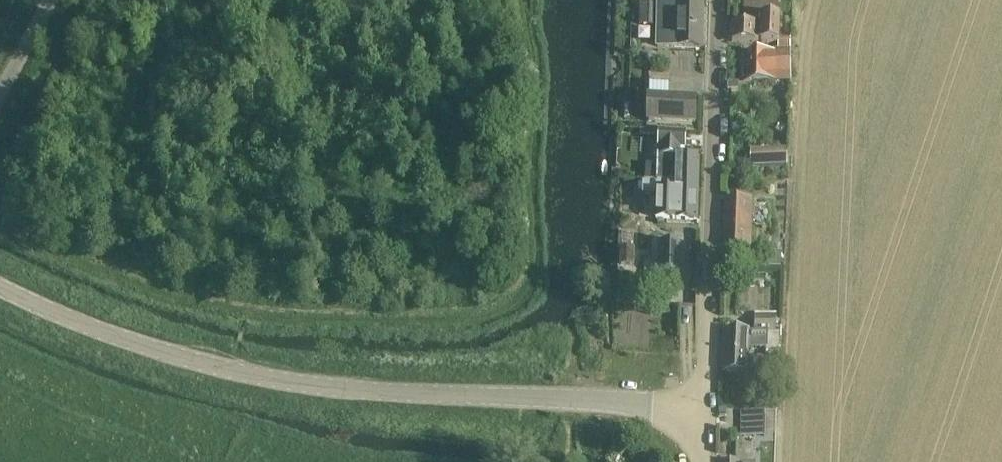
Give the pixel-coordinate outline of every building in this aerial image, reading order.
[(655,4),(652,4),(652,0),(640,0),(639,27),(654,27),(655,4)] [(728,42),(742,42),(755,43),(755,42),(767,42),(778,43),(779,43),(780,25),(780,19),(781,0),(744,0),(744,3),(743,7),(743,24),(733,24),(732,36),(728,35),(728,42)] [(656,46),(683,47),(703,47),(704,5),(657,3),(656,46)] [(741,82),(752,82),(778,83),(779,66),(791,66),(791,52),(776,52),(776,55),(761,55),(741,55),(741,82)] [(695,122),(696,98),(649,97),(648,121),(695,122)] [(649,181),(649,182),(677,183),(676,191),(698,192),(699,158),(685,157),(685,156),(681,156),(681,149),(686,149),(687,130),(659,129),(657,149),(660,149),(660,156),(658,156),(656,181),(649,181)] [(750,154),(750,166),(786,166),(787,166),(787,149),(751,149),(750,149),(750,154)] [(697,216),(698,192),(676,191),(677,183),(649,182),(648,194),(664,195),(663,205),(656,205),(656,216),(677,217),(677,215),(697,216)] [(752,200),(740,200),(726,200),(724,248),(751,249),(752,200)] [(696,227),(687,227),(687,239),(696,239),(696,227)] [(630,229),(624,228),(620,259),(627,260),(630,229)] [(661,245),(660,272),(680,272),(680,245),(661,245)] [(769,267),(781,268),(782,268),(782,252),(770,252),(769,267)] [(722,372),(725,372),(748,372),(749,349),(768,349),(768,357),(777,358),(777,363),(773,363),(772,384),(778,385),(781,333),(775,333),(776,317),(755,316),(754,332),(749,332),(724,331),(722,372)] [(741,411),(740,435),(764,436),(765,412),(741,411)]
